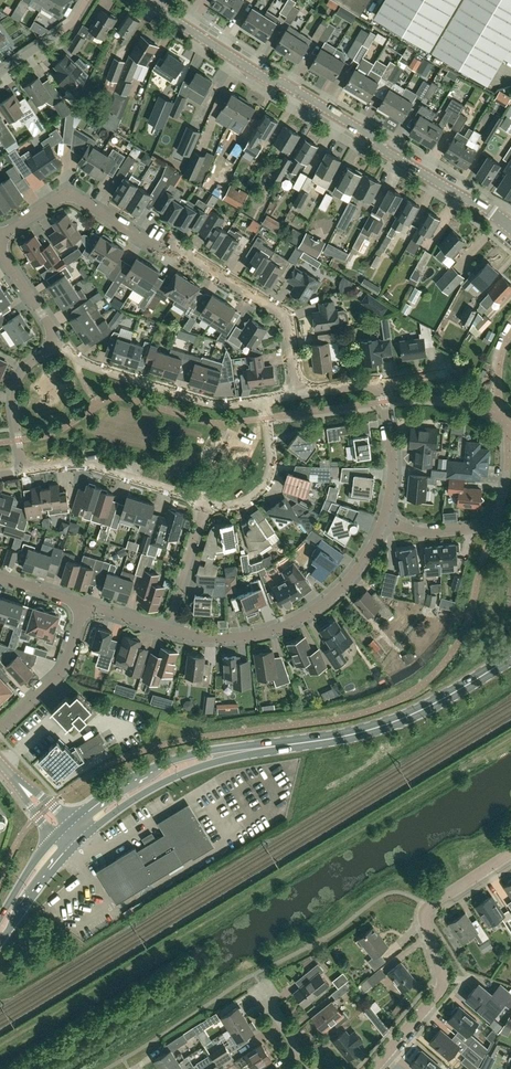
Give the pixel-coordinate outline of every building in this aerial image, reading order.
[(53,15),(60,19),(71,0),(46,0),(44,3),(56,10),(53,15)] [(221,10),(227,0),(212,0),(210,3),(221,10)] [(221,10),(232,17),(243,0),(227,0),(221,10)] [(294,5),(296,1),(294,0),(288,0),(280,12),(286,16),(294,5)] [(360,14),(369,0),(337,0),(360,14)] [(492,73),(503,54),(510,59),(510,0),(381,0),(378,5),(492,73)] [(294,5),(286,16),(285,19),(291,24),(300,9),(294,5)] [(252,34),(264,14),(253,7),(242,25),(241,28),(252,34)] [(104,37),(116,18),(102,10),(90,29),(86,36),(92,40),(97,33),(104,37)] [(265,40),(276,22),(276,21),(278,17),(267,10),(264,14),(252,34),(263,41),(264,39),(265,40)] [(124,44),(139,20),(128,12),(117,28),(122,32),(117,39),(124,44)] [(383,13),(378,23),(391,30),(397,20),(383,13)] [(322,71),(333,54),(337,47),(327,42),(336,26),(329,22),(327,26),(320,38),(325,41),(322,47),(311,65),(310,68),(321,74),(322,71)] [(318,41),(320,38),(327,26),(321,22),(312,37),(318,41)] [(275,49),(285,55),(298,36),(297,36),(300,32),(289,25),(287,29),(275,46),(276,47),(275,49)] [(1,51),(11,44),(5,37),(6,37),(0,29),(0,49),(1,51)] [(363,43),(362,44),(354,59),(360,62),(376,35),(370,31),(363,43)] [(85,38),(77,33),(69,48),(76,52),(85,38)] [(153,54),(153,52),(157,45),(141,35),(129,53),(114,91),(107,112),(119,116),(126,95),(131,82),(129,81),(138,59),(145,64),(149,58),(151,58),(153,54)] [(298,60),(309,43),(298,36),(285,55),(296,62),(297,60),(298,60)] [(354,59),(362,44),(363,43),(356,38),(347,54),(354,59)] [(161,57),(153,70),(172,82),(184,63),(169,53),(165,60),(161,57)] [(344,61),(333,54),(322,71),(334,78),(344,61)] [(417,54),(412,64),(418,66),(423,56),(417,54)] [(81,71),(66,55),(55,65),(61,70),(55,76),(64,85),(69,79),(71,81),(81,71)] [(106,77),(116,80),(124,61),(114,57),(106,77)] [(382,76),(388,79),(397,64),(391,61),(382,76)] [(394,83),(395,82),(403,68),(397,64),(388,79),(394,83)] [(355,94),(367,74),(356,67),(344,88),(355,94)] [(371,68),(367,74),(355,94),(367,101),(381,78),(378,76),(378,75),(378,72),(371,68)] [(170,113),(178,117),(187,98),(188,96),(201,104),(207,94),(204,92),(212,80),(197,70),(186,87),(182,85),(181,87),(178,94),(175,101),(170,113)] [(63,98),(55,86),(48,91),(39,77),(25,86),(37,104),(46,98),(49,102),(53,105),(63,98)] [(108,78),(103,90),(111,93),(113,87),(111,86),(114,81),(108,78)] [(422,99),(424,96),(431,84),(424,80),(415,95),(422,99)] [(433,82),(431,84),(424,96),(430,99),(438,85),(433,82)] [(508,102),(510,93),(510,91),(498,87),(494,97),(508,102)] [(389,115),(391,112),(401,95),(390,88),(378,108),(389,115)] [(222,107),(234,115),(244,100),(232,92),(226,102),(225,101),(222,105),(223,106),(222,107)] [(14,94),(0,103),(0,105),(10,120),(17,116),(22,124),(37,114),(25,97),(19,101),(14,94)] [(402,119),(412,102),(401,95),(391,112),(402,119)] [(153,122),(163,126),(173,102),(163,97),(160,96),(149,121),(153,122)] [(438,124),(432,121),(421,140),(432,147),(448,120),(454,123),(460,113),(465,105),(452,98),(445,109),(447,110),(438,124)] [(234,115),(228,124),(228,125),(239,133),(247,121),(248,121),(250,118),(249,117),(255,107),(244,100),(234,115)] [(409,133),(421,140),(432,121),(426,117),(431,107),(427,105),(421,114),(409,133)] [(66,113),(64,132),(73,133),(73,126),(75,107),(66,113)] [(501,127),(510,133),(510,107),(506,115),(508,116),(504,123),(501,127)] [(245,147),(255,153),(259,146),(256,144),(262,135),(267,138),(278,121),(265,113),(247,140),(248,141),(245,147)] [(468,117),(460,113),(454,123),(451,127),(459,132),(468,117)] [(489,143),(504,118),(496,114),(481,138),(489,143)] [(6,147),(17,140),(3,120),(0,122),(0,138),(6,147)] [(290,152),(301,135),(284,125),(274,142),(290,152)] [(71,147),(78,148),(78,147),(86,134),(73,126),(73,133),(71,147)] [(188,127),(177,150),(190,155),(200,132),(188,127)] [(50,133),(51,134),(41,141),(45,147),(39,151),(51,170),(62,162),(52,147),(64,139),(57,128),(50,133)] [(449,160),(454,163),(469,138),(474,130),(469,128),(464,136),(462,137),(459,135),(459,134),(457,133),(444,154),(450,158),(449,160)] [(481,144),(477,142),(482,134),(474,129),(474,130),(469,138),(454,163),(459,166),(460,164),(466,167),(481,144)] [(93,145),(96,140),(89,136),(85,141),(89,144),(77,163),(90,171),(102,151),(93,145)] [(23,153),(37,144),(33,138),(19,148),(23,153)] [(287,168),(288,169),(296,173),(303,160),(308,163),(318,146),(305,138),(295,155),(292,160),(287,168)] [(244,146),(237,142),(226,159),(233,163),(244,146)] [(25,163),(16,148),(8,153),(18,168),(25,163)] [(108,155),(102,151),(90,171),(102,178),(112,162),(118,166),(125,155),(113,148),(108,155)] [(51,170),(39,151),(33,155),(29,150),(24,153),(40,177),(51,170)] [(184,174),(195,179),(205,155),(194,150),(184,174)] [(340,159),(327,151),(312,180),(328,188),(333,178),(331,177),(340,159)] [(119,170),(126,174),(135,159),(128,155),(119,170)] [(287,168),(292,160),(285,155),(272,176),(280,181),(288,169),(287,168)] [(489,183),(500,164),(488,156),(476,175),(489,183)] [(505,168),(509,170),(497,188),(510,197),(510,159),(505,168)] [(11,204),(24,196),(15,183),(22,178),(14,165),(6,170),(10,176),(0,183),(0,187),(11,204)] [(352,193),(362,174),(361,174),(362,172),(356,169),(355,171),(347,166),(337,185),(333,193),(341,197),(345,189),(352,193)] [(364,174),(352,198),(358,201),(360,197),(371,203),(381,183),(364,174)] [(160,195),(169,180),(162,176),(153,191),(160,195)] [(112,195),(126,204),(138,185),(124,177),(112,195)] [(309,192),(315,181),(312,180),(307,177),(301,188),(309,192)] [(173,223),(174,221),(184,205),(183,205),(179,202),(182,197),(179,196),(183,190),(170,183),(155,207),(163,212),(161,215),(162,216),(163,218),(166,220),(168,220),(173,223)] [(126,204),(139,212),(151,194),(138,185),(126,204)] [(235,187),(231,185),(224,198),(238,206),(245,194),(239,191),(234,189),(235,187)] [(11,204),(0,187),(0,212),(11,204)] [(300,191),(294,203),(302,207),(309,192),(301,188),(300,191)] [(393,211),(402,195),(390,188),(381,204),(376,213),(382,216),(385,211),(384,210),(386,207),(393,211)] [(327,192),(319,207),(326,211),(334,196),(327,192)] [(208,213),(207,212),(211,205),(198,197),(194,204),(193,203),(191,207),(184,203),(183,205),(184,205),(174,221),(178,224),(179,226),(182,228),(184,227),(186,228),(189,223),(198,229),(208,213)] [(397,229),(400,230),(405,220),(410,223),(420,206),(407,199),(379,248),(384,251),(397,229)] [(344,225),(348,217),(356,203),(351,200),(339,222),(344,225)] [(222,228),(223,225),(221,224),(224,217),(212,209),(199,230),(208,236),(204,241),(216,249),(227,232),(228,232),(222,228)] [(431,236),(441,219),(428,211),(412,238),(420,243),(426,233),(431,236)] [(78,223),(73,222),(67,214),(52,224),(57,231),(57,233),(51,236),(60,249),(66,245),(67,245),(82,235),(77,228),(78,223)] [(268,214),(263,223),(277,231),(282,222),(268,214)] [(353,246),(359,249),(367,235),(370,236),(379,219),(370,215),(353,246)] [(236,230),(235,232),(230,228),(228,232),(227,232),(216,249),(215,250),(228,257),(235,247),(241,251),(249,238),(236,230)] [(288,239),(296,244),(302,233),(293,228),(288,239)] [(458,249),(465,241),(453,230),(439,245),(442,247),(435,255),(441,261),(449,253),(453,257),(460,250),(458,249)] [(89,241),(82,253),(92,259),(95,255),(101,260),(112,242),(111,241),(112,239),(103,234),(102,236),(101,235),(95,245),(89,241)] [(43,259),(47,266),(59,258),(50,244),(44,248),(35,235),(22,244),(31,256),(29,257),(34,265),(43,259)] [(270,257),(274,250),(262,243),(264,239),(258,235),(250,247),(257,251),(247,267),(259,275),(269,259),(270,257)] [(307,235),(301,246),(316,255),(322,244),(307,235)] [(113,267),(124,249),(112,242),(101,260),(113,267)] [(348,253),(338,248),(334,255),(344,259),(348,253)] [(274,250),(270,257),(269,259),(259,275),(258,276),(271,284),(279,271),(285,275),(293,262),(274,250)] [(417,281),(423,271),(432,254),(425,250),(410,277),(417,281)] [(318,267),(321,261),(304,251),(300,256),(318,267)] [(67,257),(64,259),(67,264),(76,259),(71,252),(66,256),(67,257)] [(133,288),(148,264),(137,257),(121,281),(127,284),(133,288)] [(56,264),(59,270),(66,265),(67,264),(64,259),(56,264)] [(482,288),(497,272),(487,262),(476,275),(473,272),(462,283),(468,289),(476,281),(482,288)] [(139,306),(145,309),(153,295),(156,290),(150,286),(159,271),(148,264),(133,288),(144,295),(139,304),(139,306)] [(48,285),(55,296),(73,285),(68,278),(72,275),(66,265),(59,270),(55,273),(58,278),(48,285)] [(452,265),(436,283),(449,295),(465,277),(452,265)] [(304,271),(304,272),(295,267),(288,279),(296,285),(291,292),(306,301),(313,289),(315,289),(320,281),(304,271)] [(113,280),(118,273),(112,269),(107,276),(113,280)] [(156,290),(153,295),(164,301),(168,295),(175,299),(188,279),(176,271),(168,285),(162,281),(156,290)] [(510,290),(510,285),(503,277),(495,285),(494,284),(488,290),(490,292),(481,302),(487,308),(496,299),(500,302),(510,290)] [(364,278),(360,284),(377,294),(381,288),(364,278)] [(200,286),(188,279),(175,299),(173,303),(185,311),(183,313),(189,317),(198,303),(192,299),(200,286)] [(120,284),(113,280),(105,293),(112,297),(120,284)] [(73,301),(77,306),(88,298),(81,288),(77,291),(73,285),(55,296),(63,307),(73,301)] [(0,293),(0,308),(11,301),(14,299),(7,289),(4,291),(0,293)] [(388,306),(378,300),(368,293),(361,302),(381,315),(388,306)] [(201,312),(212,319),(224,301),(212,294),(206,304),(200,300),(192,312),(199,316),(201,312)] [(102,314),(98,308),(90,297),(88,298),(77,306),(76,306),(80,312),(70,318),(78,330),(94,319),(102,314)] [(229,318),(235,308),(224,301),(212,319),(219,323),(216,328),(228,334),(235,322),(229,318)] [(333,301),(320,302),(321,311),(314,312),(316,329),(339,325),(339,324),(346,323),(349,319),(348,312),(344,309),(337,310),(337,309),(334,309),(333,301)] [(412,306),(407,303),(403,311),(408,314),(412,306)] [(461,321),(469,325),(477,311),(468,306),(461,321)] [(477,336),(482,332),(492,321),(485,315),(483,317),(478,312),(473,323),(469,330),(477,336)] [(0,316),(0,327),(4,324),(17,343),(24,338),(25,340),(34,335),(31,331),(32,330),(31,328),(30,329),(19,313),(8,321),(3,314),(0,316)] [(268,336),(266,329),(267,328),(250,318),(243,329),(236,325),(228,339),(239,346),(242,342),(241,341),(245,340),(255,347),(261,337),(268,336)] [(434,336),(439,338),(449,320),(445,318),(434,336)] [(98,324),(94,319),(78,330),(85,341),(95,334),(99,340),(108,334),(112,328),(105,319),(98,324)] [(122,361),(124,361),(130,341),(132,337),(119,333),(119,332),(114,330),(111,334),(105,354),(111,356),(111,357),(113,358),(113,359),(117,362),(122,362),(122,361)] [(495,334),(488,331),(485,337),(482,341),(489,344),(492,340),(495,334)] [(336,346),(336,341),(337,341),(335,332),(318,334),(319,343),(311,344),(315,370),(332,368),(331,359),(340,358),(338,346),(336,346)] [(425,346),(433,345),(430,332),(420,333),(421,339),(401,342),(403,358),(426,355),(425,346)] [(381,354),(391,353),(389,340),(379,341),(378,339),(361,341),(361,343),(360,345),(359,346),(360,348),(361,350),(362,351),(364,363),(381,361),(381,354)] [(143,345),(130,341),(124,361),(126,362),(126,363),(130,366),(134,366),(135,365),(137,365),(141,353),(147,355),(151,343),(151,342),(145,340),(143,345)] [(163,373),(169,354),(156,350),(158,345),(151,343),(147,355),(145,361),(152,364),(150,369),(163,373)] [(169,354),(163,373),(176,378),(179,366),(186,368),(191,353),(171,347),(169,354)] [(193,370),(189,382),(202,386),(211,358),(203,356),(203,357),(191,353),(186,368),(193,370)] [(262,354),(249,356),(251,368),(248,368),(250,385),(275,381),(272,365),(264,366),(262,354)] [(227,365),(224,364),(224,362),(211,358),(202,386),(215,390),(217,382),(229,380),(227,365)] [(340,439),(340,434),(354,432),(353,424),(327,427),(329,440),(340,439)] [(436,448),(438,428),(427,427),(427,429),(423,429),(421,426),(416,426),(413,428),(411,428),(410,446),(416,446),(415,464),(431,465),(432,448),(436,448)] [(316,437),(325,435),(324,428),(299,431),(288,445),(307,459),(317,446),(316,437)] [(371,456),(369,438),(371,437),(370,429),(360,431),(361,435),(354,436),(355,444),(352,444),(354,458),(371,456)] [(490,455),(488,454),(488,449),(478,448),(479,443),(468,442),(466,462),(448,461),(447,470),(447,476),(481,479),(482,473),(486,474),(487,462),(490,461),(490,455)] [(307,493),(311,479),(310,479),(310,472),(325,473),(325,480),(330,481),(331,466),(296,464),(293,474),(289,473),(285,486),(298,490),(305,494),(306,493),(307,493)] [(349,488),(356,497),(361,494),(371,495),(373,483),(374,479),(374,477),(373,476),(371,475),(366,475),(355,474),(356,466),(343,466),(341,480),(350,481),(354,481),(353,485),(349,488)] [(447,476),(447,470),(432,468),(431,477),(446,479),(447,476)] [(425,500),(428,476),(410,474),(408,498),(425,500)] [(449,492),(457,493),(459,495),(458,504),(478,506),(478,503),(483,499),(481,497),(482,489),(463,487),(464,479),(450,478),(449,492)] [(50,488),(45,488),(48,507),(54,506),(55,507),(56,513),(69,511),(66,490),(60,491),(59,483),(49,485),(50,488)] [(100,489),(101,489),(101,487),(89,483),(88,483),(83,499),(77,497),(73,510),(92,516),(94,510),(94,507),(95,507),(100,489)] [(41,509),(42,508),(48,507),(45,488),(41,489),(41,486),(32,487),(33,497),(25,498),(27,517),(42,514),(41,509)] [(112,493),(101,489),(100,489),(95,507),(94,507),(94,510),(92,516),(91,519),(98,521),(111,525),(115,512),(115,511),(108,509),(113,493),(112,493)] [(13,497),(2,493),(1,495),(0,495),(0,512),(2,513),(0,520),(0,521),(15,526),(15,527),(25,530),(28,521),(27,518),(24,517),(25,515),(20,513),(20,512),(18,512),(20,507),(11,505),(13,497)] [(121,514),(115,512),(111,525),(111,526),(117,528),(119,521),(133,525),(135,519),(141,500),(127,495),(121,514)] [(141,500),(135,519),(141,521),(139,529),(146,531),(155,504),(141,500)] [(333,519),(330,518),(324,531),(333,538),(334,537),(345,544),(352,529),(355,530),(358,528),(359,526),(358,523),(356,521),(354,521),(360,509),(332,500),(328,509),(336,512),(333,519)] [(294,516),(297,516),(308,532),(320,514),(297,501),(291,505),(288,505),(285,501),(281,504),(278,503),(267,511),(268,511),(271,511),(280,525),(294,516)] [(156,523),(152,535),(150,542),(167,547),(170,537),(178,539),(181,528),(180,528),(184,513),(176,511),(176,508),(172,507),(170,509),(168,508),(163,525),(156,523)] [(443,513),(444,521),(457,520),(456,512),(443,513)] [(258,522),(255,517),(253,516),(250,516),(249,518),(249,520),(246,521),(247,523),(242,524),(250,550),(258,548),(260,551),(272,543),(268,537),(275,531),(265,517),(258,522)] [(214,525),(210,531),(202,557),(213,560),(216,550),(239,547),(236,531),(234,531),(233,523),(222,525),(221,522),(214,525)] [(3,532),(22,538),(25,530),(6,524),(3,532)] [(305,539),(316,547),(313,552),(317,554),(313,560),(318,564),(312,573),(322,580),(332,565),(335,567),(344,554),(322,539),(323,538),(312,530),(305,539)] [(140,549),(147,551),(150,542),(152,535),(144,533),(140,549)] [(34,571),(41,551),(34,549),(35,546),(24,542),(22,549),(28,551),(23,567),(34,571)] [(43,543),(41,551),(34,571),(46,574),(50,561),(59,564),(63,550),(43,543)] [(442,564),(457,563),(456,552),(460,551),(459,544),(456,544),(441,545),(442,564)] [(442,564),(441,545),(426,546),(427,564),(425,564),(426,574),(441,573),(442,564)] [(14,564),(19,551),(8,547),(4,561),(14,564)] [(400,572),(419,569),(416,547),(397,550),(400,572)] [(73,561),(75,554),(63,550),(59,564),(66,566),(61,579),(74,583),(81,563),(73,561)] [(84,553),(81,563),(74,583),(87,587),(92,572),(99,575),(104,560),(84,553)] [(250,563),(248,554),(241,555),(244,574),(259,570),(265,566),(262,559),(252,564),(250,563)] [(143,575),(147,561),(140,558),(135,573),(143,575)] [(111,562),(104,560),(99,575),(106,577),(102,591),(115,595),(121,576),(121,575),(114,574),(117,566),(116,563),(111,562)] [(297,584),(306,578),(294,562),(282,571),(287,579),(274,586),(279,596),(277,597),(282,605),(285,603),(286,605),(289,605),(291,604),(292,602),(291,599),(302,594),(297,584)] [(200,564),(197,573),(201,574),(216,575),(219,565),(211,563),(210,567),(200,564)] [(121,576),(115,595),(127,599),(135,576),(134,576),(132,575),(132,572),(122,569),(121,575),(121,576)] [(159,574),(145,570),(140,587),(138,594),(144,596),(142,604),(157,609),(164,586),(156,583),(159,574)] [(381,594),(392,596),(397,574),(386,572),(381,594)] [(201,574),(197,573),(196,573),(195,574),(197,574),(196,583),(202,584),(206,589),(200,595),(195,594),(195,599),(190,603),(194,607),(194,612),(211,613),(213,595),(212,595),(212,589),(216,586),(225,586),(226,596),(227,596),(226,576),(216,575),(201,574)] [(461,577),(455,575),(451,587),(458,589),(461,577)] [(259,603),(267,600),(259,578),(250,582),(253,590),(232,598),(236,611),(244,609),(245,612),(246,612),(247,616),(257,613),(256,608),(260,607),(259,603)] [(426,601),(425,579),(414,580),(415,602),(426,601)] [(387,619),(395,612),(376,591),(371,594),(367,589),(355,601),(368,616),(377,608),(387,619)] [(426,604),(434,606),(437,595),(428,593),(426,604)] [(5,620),(11,600),(0,596),(0,618),(5,620)] [(24,604),(11,600),(5,620),(11,622),(10,626),(21,629),(23,624),(25,617),(20,615),(24,604)] [(32,631),(39,634),(47,611),(45,610),(44,608),(42,606),(40,606),(38,606),(36,608),(34,607),(28,626),(23,624),(21,629),(19,637),(29,640),(32,631)] [(47,636),(45,641),(53,644),(58,630),(54,629),(59,615),(57,614),(56,612),(55,610),(53,609),(50,610),(49,612),(47,611),(39,634),(47,636)] [(330,624),(329,622),(320,628),(321,630),(332,646),(325,650),(336,666),(346,660),(339,649),(352,640),(347,633),(345,634),(335,620),(330,624)] [(99,656),(101,657),(99,666),(109,669),(116,646),(108,644),(112,631),(98,627),(92,647),(101,650),(99,656)] [(126,672),(139,676),(147,649),(139,646),(141,640),(138,639),(137,638),(134,637),(132,638),(125,635),(118,658),(130,661),(126,672)] [(312,673),(326,667),(318,649),(311,652),(305,636),(288,644),(294,656),(293,657),(296,664),(297,663),(298,665),(307,661),(312,673)] [(6,665),(21,681),(33,670),(24,660),(26,658),(29,661),(34,663),(37,654),(10,646),(0,655),(0,658),(6,665)] [(46,657),(48,650),(35,646),(33,653),(46,657)] [(173,667),(178,652),(162,647),(160,655),(152,653),(144,680),(157,684),(160,672),(172,676),(175,667),(173,667)] [(274,661),(273,650),(255,653),(259,679),(273,677),(276,686),(290,681),(283,660),(274,661)] [(197,677),(196,684),(209,685),(211,671),(203,670),(205,655),(189,654),(186,676),(197,677)] [(234,687),(251,686),(249,660),(239,660),(239,655),(224,656),(226,676),(234,676),(234,687)] [(1,700),(3,698),(4,699),(5,699),(7,698),(8,698),(9,697),(10,696),(10,695),(10,694),(10,693),(10,692),(12,690),(1,678),(6,673),(0,667),(0,699),(1,700)] [(337,681),(331,683),(333,688),(337,695),(343,692),(337,681)] [(69,726),(76,720),(81,725),(88,718),(85,715),(93,708),(78,693),(71,700),(67,696),(53,709),(69,726)] [(213,714),(215,698),(208,697),(207,705),(205,704),(204,713),(213,714)] [(172,703),(166,701),(164,708),(170,710),(172,703)] [(218,714),(228,714),(228,703),(217,704),(218,714)] [(116,705),(112,715),(122,719),(126,709),(116,705)] [(39,757),(57,777),(63,771),(65,773),(75,764),(75,765),(75,766),(75,767),(85,760),(105,747),(103,743),(105,742),(99,733),(97,734),(77,746),(76,745),(75,745),(76,747),(73,751),(66,745),(65,746),(59,740),(50,748),(50,747),(39,757)] [(135,846),(97,870),(116,903),(135,891),(192,856),(211,845),(188,807),(159,824),(165,833),(156,839),(153,834),(144,840),(146,845),(137,850),(135,846)] [(509,909),(504,913),(492,895),(476,906),(489,926),(502,917),(510,931),(510,912),(509,909)] [(481,943),(489,937),(480,922),(474,926),(466,913),(450,924),(462,942),(475,934),(481,943)] [(379,952),(388,945),(373,926),(359,938),(373,956),(368,960),(375,969),(386,960),(379,952)] [(403,991),(416,980),(401,962),(387,973),(403,991)] [(323,990),(330,984),(321,974),(325,971),(318,963),(305,974),(310,980),(294,992),(305,1006),(324,991),(323,990)] [(362,995),(373,986),(386,975),(381,968),(356,988),(362,995)] [(346,982),(332,994),(336,999),(351,988),(346,982)] [(510,1002),(510,993),(501,984),(492,995),(479,983),(467,998),(491,1018),(506,999),(510,1003),(510,1002)] [(373,1005),(379,1012),(385,1007),(378,1000),(373,1005)] [(337,1026),(349,1017),(344,1011),(342,1013),(333,1001),(314,1017),(324,1029),(334,1022),(337,1026)] [(364,1010),(378,1027),(384,1022),(370,1005),(364,1010)] [(239,1006),(223,1016),(231,1028),(224,1032),(224,1033),(247,1018),(239,1006)] [(483,1057),(487,1052),(490,1049),(470,1032),(478,1022),(460,1006),(459,1007),(458,1006),(456,1006),(452,1011),(452,1013),(453,1014),(449,1020),(463,1032),(459,1036),(483,1057)] [(399,1007),(393,1013),(399,1019),(405,1013),(399,1007)] [(202,1021),(193,1027),(197,1033),(203,1029),(220,1018),(217,1013),(202,1022),(202,1021)] [(247,1018),(224,1033),(227,1038),(231,1036),(235,1043),(241,1039),(254,1030),(254,1029),(257,1028),(253,1021),(250,1023),(247,1018)] [(193,1027),(184,1033),(188,1039),(197,1033),(193,1027)] [(478,1066),(483,1057),(459,1036),(456,1034),(452,1038),(441,1029),(429,1042),(449,1059),(458,1049),(476,1064),(478,1066)] [(348,1060),(361,1049),(357,1044),(362,1040),(356,1032),(351,1036),(347,1031),(334,1041),(348,1060)] [(185,1057),(182,1052),(176,1056),(173,1050),(189,1040),(188,1039),(184,1033),(163,1046),(164,1047),(165,1046),(168,1051),(155,1059),(161,1068),(166,1068),(185,1057)] [(490,1049),(487,1052),(494,1056),(501,1044),(494,1040),(490,1049)] [(256,1068),(272,1058),(263,1043),(235,1061),(240,1068),(251,1061),(256,1068)] [(226,1045),(211,1054),(215,1061),(229,1052),(230,1051),(226,1045)] [(361,1049),(356,1054),(361,1061),(366,1055),(361,1049)] [(441,1066),(422,1051),(421,1050),(419,1050),(415,1055),(415,1057),(416,1058),(411,1064),(417,1068),(439,1068),(441,1066)] [(215,1061),(219,1067),(220,1068),(227,1068),(224,1064),(233,1058),(229,1052),(215,1061)] [(201,1068),(202,1068),(215,1061),(211,1054),(197,1063),(201,1068)] [(194,1066),(188,1055),(185,1057),(166,1068),(189,1068),(194,1066)] [(219,1067),(215,1061),(202,1068),(215,1068),(219,1067)]
